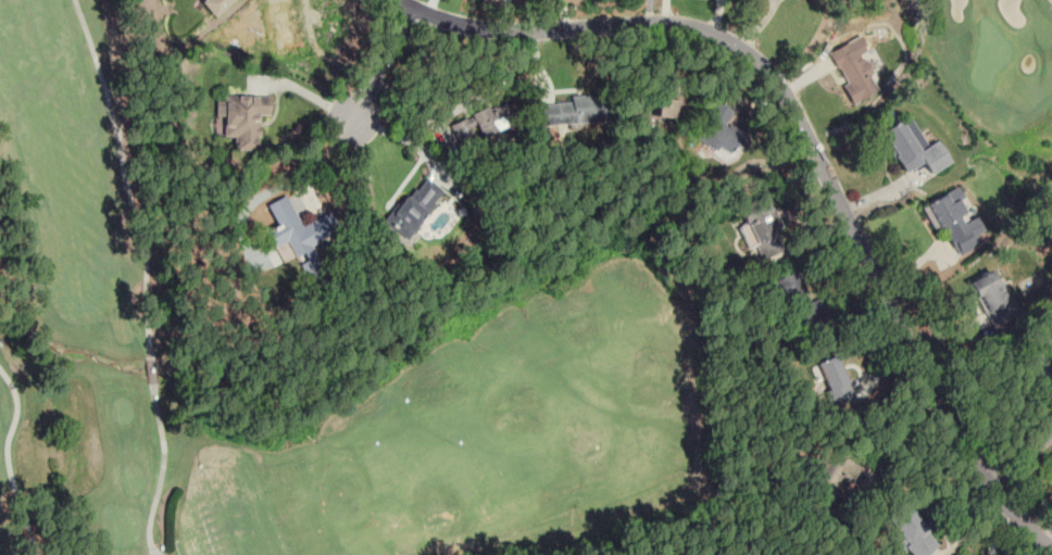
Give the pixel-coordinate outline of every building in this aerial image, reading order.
[(234,0),(201,0),(200,1),(213,17),(234,0)] [(878,90),(852,40),(829,52),(846,85),(843,86),(852,104),(878,90)] [(671,98),(672,88),(657,87),(655,117),(677,118),(678,98),(671,98)] [(540,124),(598,121),(597,94),(570,96),(570,102),(539,104),(540,124)] [(215,135),(237,136),(237,149),(259,149),(260,114),(270,115),(270,96),(237,96),(237,102),(216,102),(215,135)] [(743,133),(726,123),(734,110),(719,102),(697,142),(728,159),(743,133)] [(450,124),(458,140),(479,130),(482,137),(505,126),(497,111),(491,114),(487,106),(450,124)] [(928,145),(908,115),(879,133),(904,173),(922,162),(930,174),(950,161),(936,140),(928,145)] [(444,191),(423,175),(387,221),(390,224),(384,231),(401,245),(444,191)] [(921,204),(934,233),(945,229),(957,255),(982,244),(977,233),(982,231),(975,217),(962,223),(960,216),(966,214),(959,200),(962,198),(958,188),(921,204)] [(301,226),(285,195),(267,204),(277,224),(266,230),(274,247),(286,241),(294,257),(303,252),(308,261),(317,257),(311,245),(340,231),(331,211),(301,226)] [(749,248),(756,244),(762,259),(780,251),(771,232),(781,227),(770,202),(741,216),(746,226),(740,229),(749,248)] [(968,281),(992,327),(1015,315),(991,269),(968,281)] [(800,281),(803,290),(802,292),(809,306),(800,311),(789,287),(800,281)] [(826,361),(817,364),(827,389),(823,392),(830,405),(849,402),(848,396),(852,395),(835,357),(826,361)] [(904,503),(886,519),(897,532),(891,537),(906,554),(920,554),(937,542),(904,503)]
